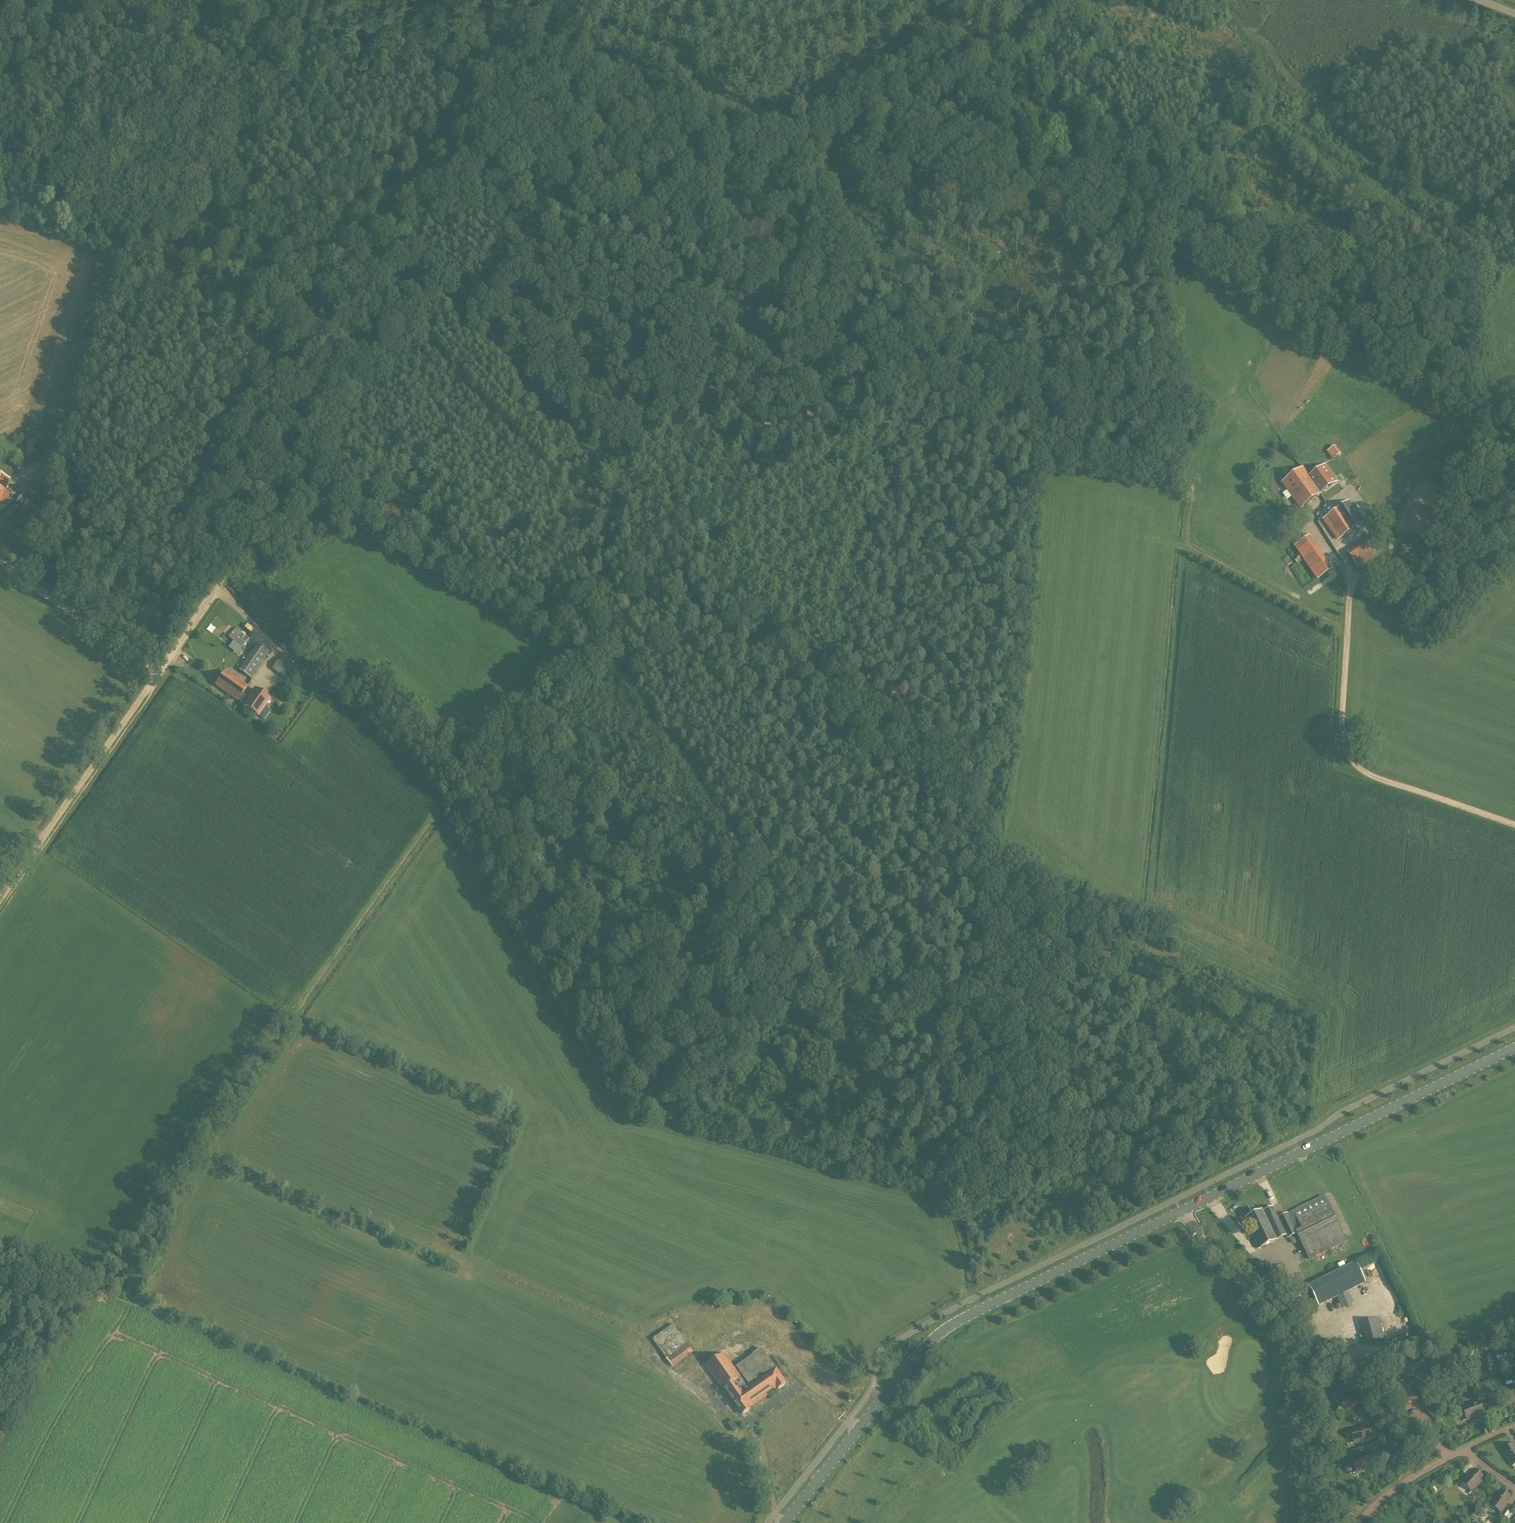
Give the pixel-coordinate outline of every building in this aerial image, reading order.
[(1334,458),(1343,452),(1337,444),(1328,450),(1334,458)] [(1325,464),(1309,476),(1310,477),(1309,478),(1320,494),(1337,482),(1325,464)] [(1310,477),(1309,476),(1303,467),(1282,482),(1300,508),(1320,494),(1309,478),(1310,477)] [(0,502),(5,504),(9,493),(5,492),(8,484),(10,479),(7,478),(0,476),(0,502)] [(16,502),(26,510),(35,499),(25,491),(16,502)] [(1350,500),(1322,519),(1337,540),(1364,521),(1350,500)] [(26,541),(27,533),(20,532),(19,540),(26,541)] [(1294,546),(1317,580),(1333,570),(1310,535),(1294,546)] [(1382,551),(1371,536),(1347,552),(1358,568),(1382,551)] [(235,628),(228,637),(242,647),(249,638),(235,628)] [(239,670),(251,678),(269,652),(257,644),(239,670)] [(272,669),(290,682),(299,669),(280,656),(272,669)] [(238,699),(242,693),(247,687),(225,672),(216,684),(238,699)] [(242,693),(238,699),(244,704),(243,705),(258,715),(270,698),(255,688),(248,698),(242,693)] [(1276,1240),(1286,1236),(1288,1238),(1299,1234),(1309,1260),(1346,1242),(1324,1196),(1288,1214),(1278,1219),(1272,1208),(1262,1213),(1262,1211),(1246,1219),(1252,1232),(1250,1232),(1258,1248),(1276,1240)] [(1307,1284),(1318,1306),(1365,1282),(1355,1260),(1307,1284)] [(1384,1338),(1378,1318),(1361,1323),(1367,1343),(1384,1338)] [(653,1339),(666,1359),(670,1363),(672,1367),(693,1352),(674,1325),(653,1339)] [(724,1355),(707,1367),(723,1390),(725,1389),(743,1414),(750,1409),(748,1405),(775,1386),(778,1390),(786,1385),(761,1349),(754,1355),(754,1356),(734,1369),(724,1355)] [(1495,1367),(1514,1362),(1514,1349),(1492,1354),(1495,1367)] [(1412,1377),(1417,1368),(1407,1362),(1401,1371),(1412,1377)] [(1441,1371),(1445,1384),(1462,1377),(1457,1365),(1441,1371)] [(1507,1402),(1514,1400),(1514,1386),(1503,1390),(1507,1402)] [(1358,1398),(1340,1396),(1339,1409),(1357,1411),(1358,1398)] [(1462,1408),(1467,1420),(1484,1414),(1479,1401),(1462,1408)] [(734,1419),(728,1423),(734,1432),(740,1428),(734,1419)] [(1369,1426),(1348,1431),(1351,1444),(1372,1439),(1369,1426)] [(1503,1451),(1512,1466),(1514,1464),(1514,1446),(1514,1444),(1503,1451)] [(1370,1452),(1353,1459),(1358,1472),(1375,1465),(1370,1452)] [(1474,1470),(1462,1483),(1472,1492),(1484,1479),(1474,1470)] [(1490,1506),(1501,1513),(1511,1498),(1500,1491),(1490,1506)]
